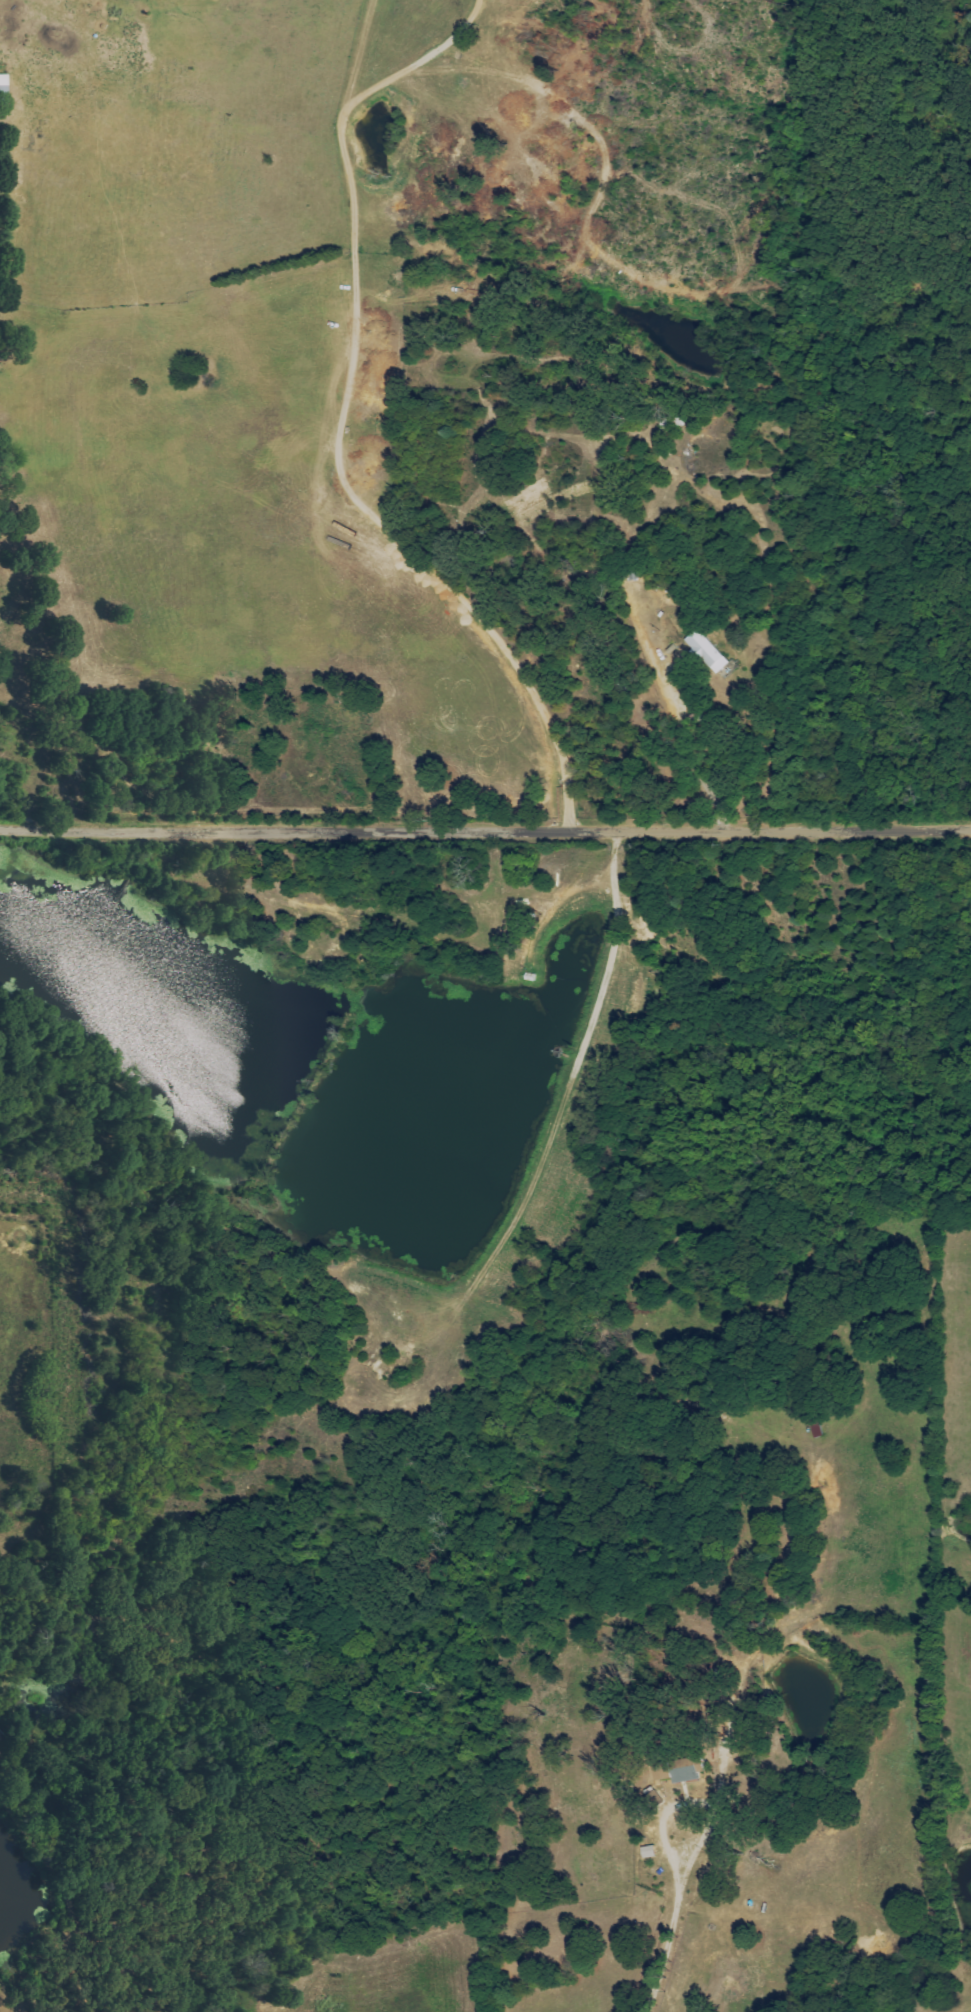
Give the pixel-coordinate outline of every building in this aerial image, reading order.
[(727,662),(694,629),(682,641),(690,649),(688,650),(714,675),(727,662)] [(653,1782),(670,1778),(671,1784),(697,1780),(696,1773),(702,1772),(700,1757),(680,1761),(680,1760),(669,1762),(650,1765),(653,1782)]
